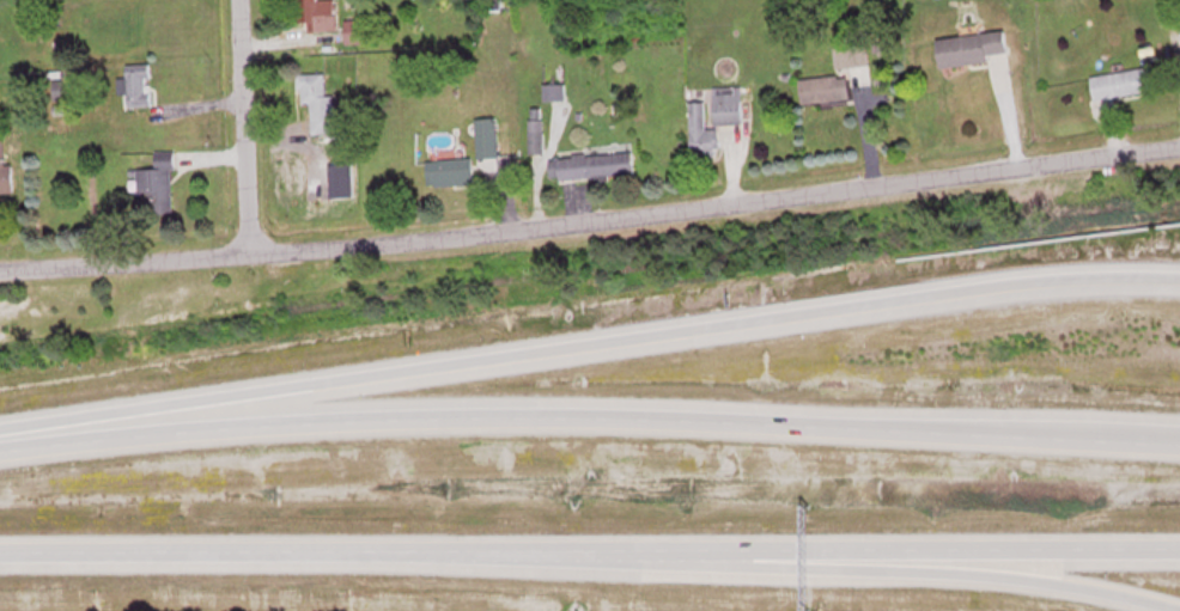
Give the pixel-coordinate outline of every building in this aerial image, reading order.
[(299,31),(336,30),(335,0),(298,0),(299,31)] [(345,20),(345,42),(362,42),(362,20),(345,20)] [(1005,30),(937,39),(940,68),(989,62),(988,55),(1007,53),(1005,30)] [(870,84),(867,44),(833,46),(835,76),(799,79),(801,103),(850,99),(849,86),(870,84)] [(119,77),(119,107),(150,107),(150,64),(126,64),(126,77),(119,77)] [(1094,99),(1157,91),(1153,66),(1090,75),(1094,99)] [(324,73),(298,74),(299,102),(311,102),(311,132),(335,131),(334,94),(325,94),(324,73)] [(741,86),(714,86),(714,123),(741,123),(741,86)] [(692,156),(717,156),(717,130),(703,130),(703,103),(692,103),(692,156)] [(474,119),(477,159),(498,157),(495,118),(474,119)] [(12,194),(12,164),(6,164),(6,140),(0,140),(0,194),(12,194)] [(134,214),(170,215),(171,152),(149,152),(148,169),(135,169),(134,214)] [(633,176),(632,152),(549,157),(551,180),(633,176)] [(426,160),(428,187),(473,184),(471,158),(426,160)]
